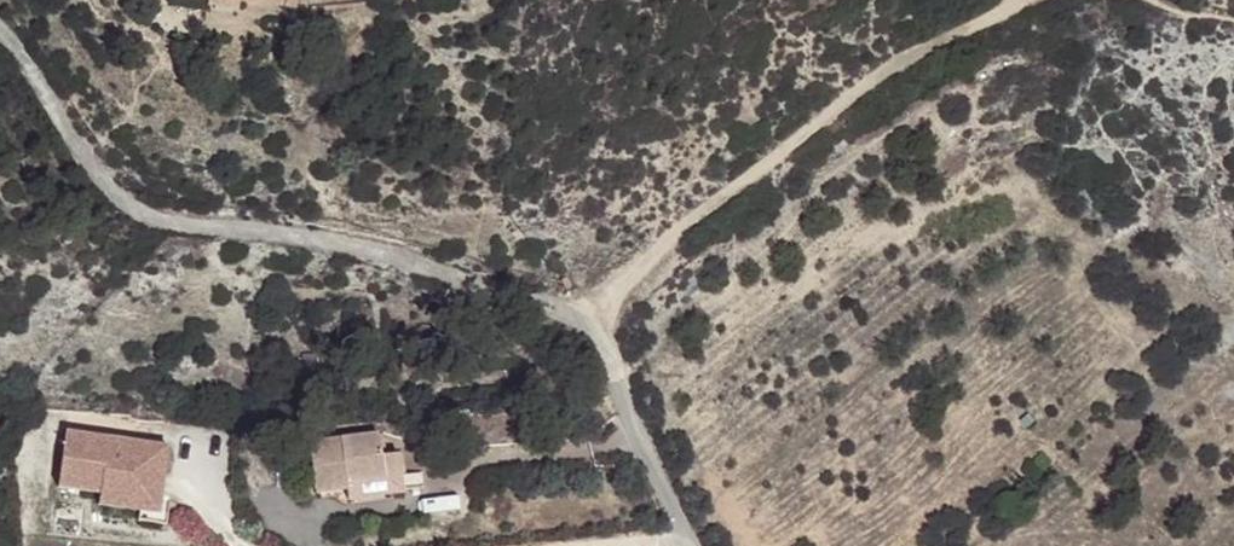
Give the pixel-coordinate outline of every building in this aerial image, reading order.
[(208,6),(238,9),(239,1),(296,8),(297,0),(209,0),(208,6)] [(148,441),(64,431),(57,486),(99,491),(98,503),(140,508),(148,441)] [(308,442),(315,494),(347,490),(348,500),(404,492),(399,453),(381,456),(379,433),(308,442)] [(166,443),(148,441),(140,508),(158,510),(166,443)]
